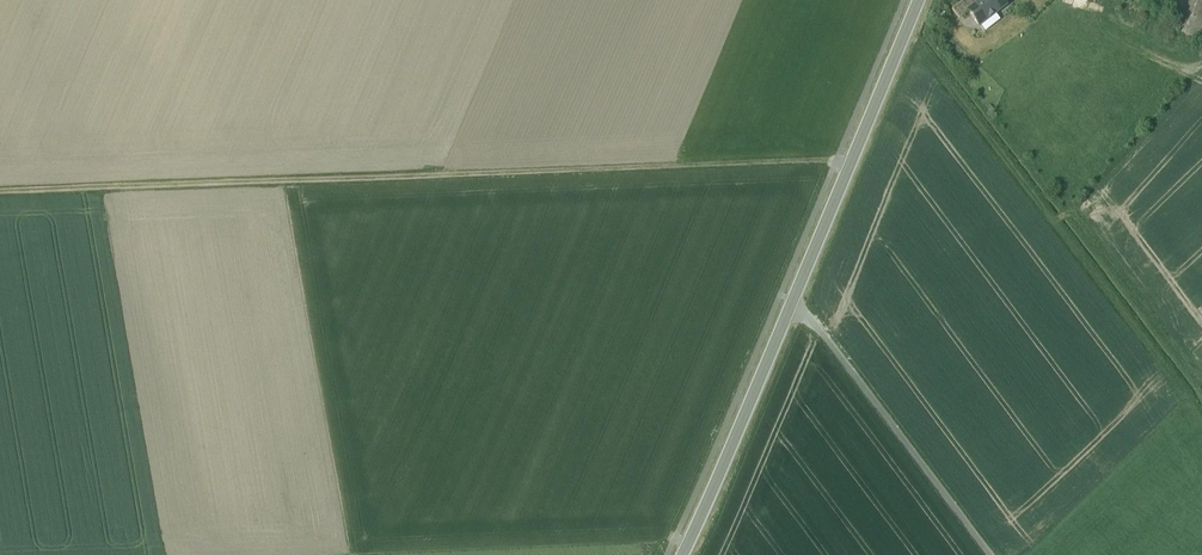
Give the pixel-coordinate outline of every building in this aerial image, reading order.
[(967,11),(979,27),(1006,7),(1001,0),(983,0),(967,11)] [(1181,9),(1173,32),(1201,43),(1201,0),(1156,0),(1181,9)]
